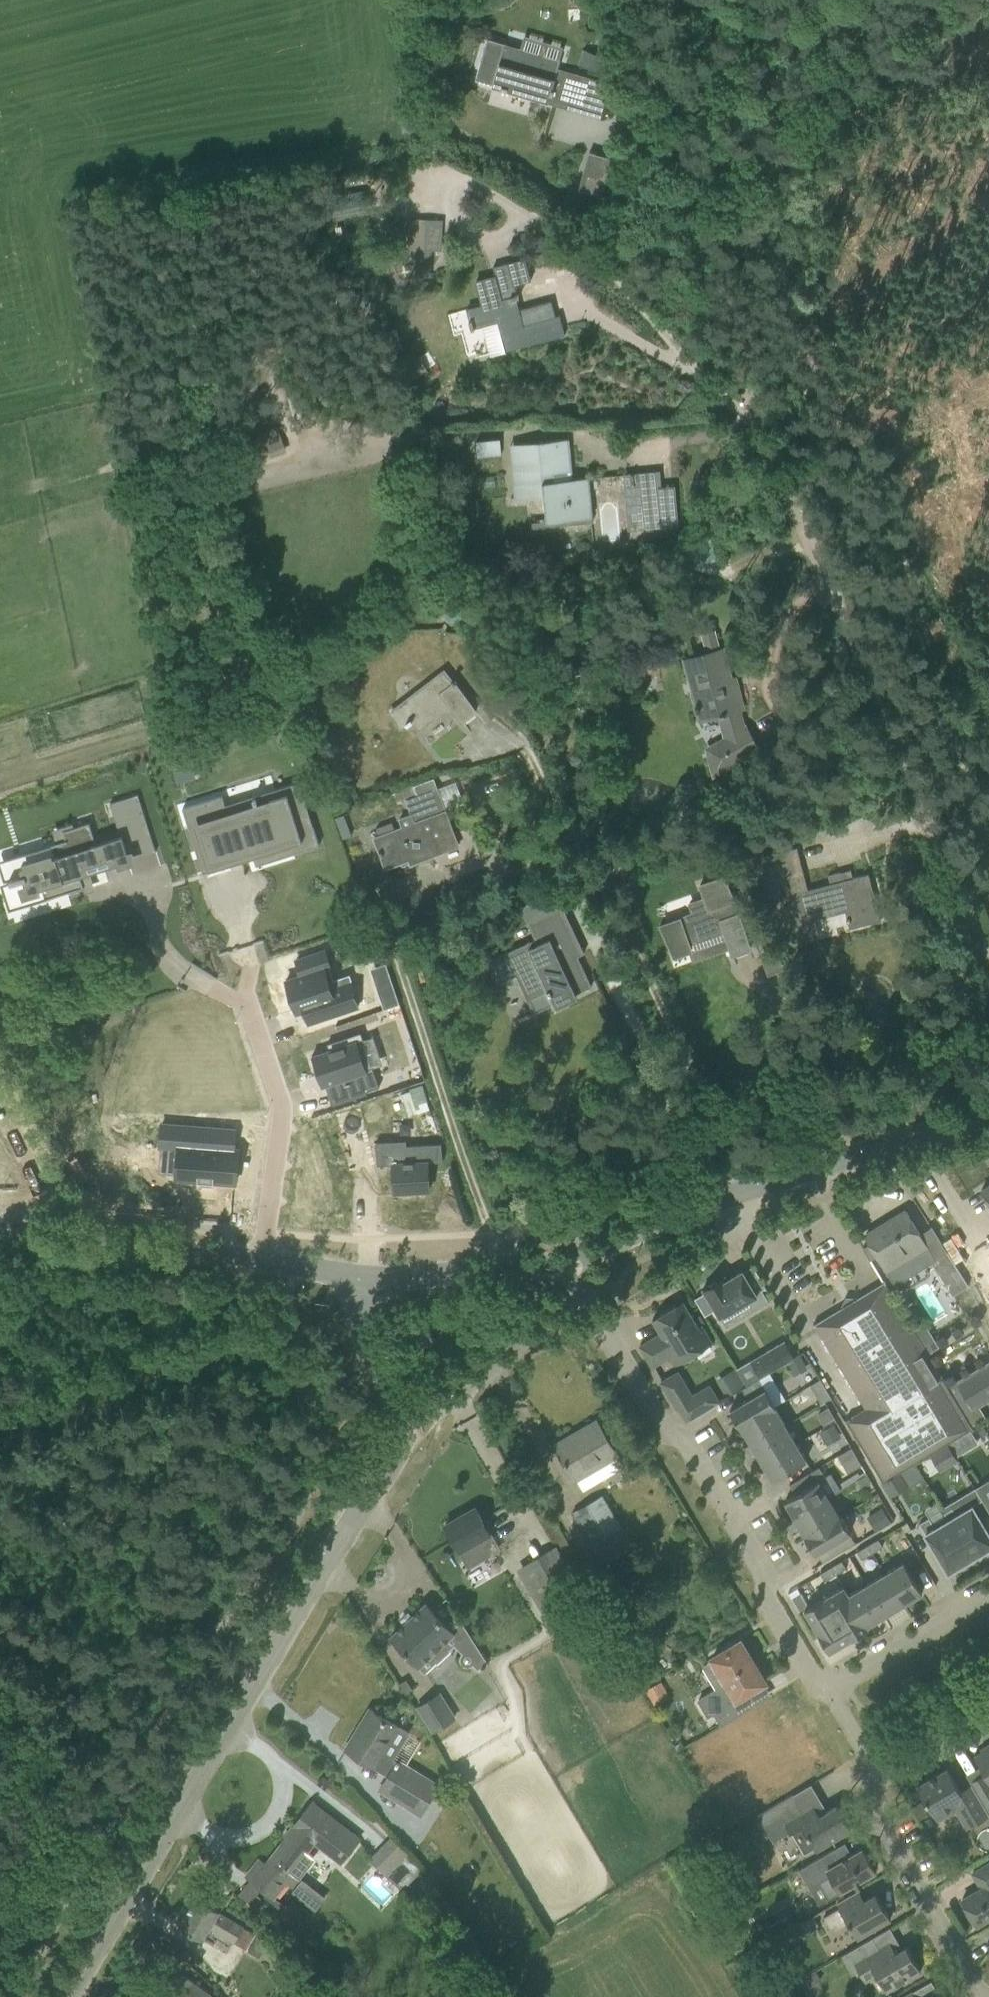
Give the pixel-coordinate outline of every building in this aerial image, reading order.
[(532,98),(533,98),(548,103),(550,96),(559,98),(559,97),(570,100),(569,101),(571,102),(578,76),(558,70),(560,63),(486,41),(475,80),(501,87),(501,89),(507,90),(507,89),(532,96),(532,98)] [(578,191),(601,198),(612,160),(589,153),(578,191)] [(407,249),(416,251),(415,278),(430,278),(434,221),(408,218),(407,249)] [(497,323),(505,350),(564,334),(559,316),(521,327),(518,317),(520,317),(515,299),(519,299),(518,295),(516,296),(515,291),(516,291),(509,265),(493,269),(502,301),(466,311),(471,330),(497,323)] [(414,360),(399,370),(409,385),(424,376),(414,360)] [(253,435),(260,455),(268,452),(270,457),(285,452),(277,427),(253,435)] [(499,440),(476,442),(477,456),(500,454),(499,440)] [(519,444),(520,456),(521,456),(522,467),(521,467),(522,479),(517,479),(518,486),(521,486),(522,497),(511,498),(512,501),(533,499),(533,496),(544,495),(546,522),(592,518),(588,478),(569,480),(568,472),(571,471),(568,440),(519,444)] [(633,500),(635,528),(635,529),(662,527),(660,499),(662,499),(661,491),(633,493),(634,500),(633,500)] [(456,606),(444,616),(453,626),(465,615),(456,606)] [(695,706),(697,712),(698,711),(701,720),(719,715),(727,738),(723,740),(735,763),(758,750),(745,728),(744,729),(739,710),(742,709),(737,688),(731,690),(729,681),(730,681),(722,650),(719,651),(714,631),(701,635),(706,654),(696,657),(685,660),(695,695),(693,695),(696,705),(695,706)] [(387,715),(398,729),(406,723),(408,725),(412,722),(417,728),(448,704),(462,722),(476,711),(454,684),(456,683),(454,680),(452,681),(444,671),(428,683),(387,715)] [(432,777),(392,792),(396,804),(406,800),(415,823),(374,838),(385,869),(409,860),(411,864),(458,847),(432,777)] [(222,796),(182,809),(196,851),(223,841),(229,860),(241,856),(239,852),(250,848),(288,837),(293,854),(319,846),(314,829),(309,831),(303,811),(297,791),(275,798),(270,799),(272,808),(260,812),(227,822),(224,811),(226,810),(225,806),(222,796)] [(138,795),(110,804),(120,836),(126,854),(128,854),(128,856),(151,850),(153,854),(156,853),(138,795)] [(14,877),(9,879),(10,880),(10,882),(11,883),(15,882),(22,903),(53,893),(66,889),(67,893),(83,888),(84,888),(80,876),(90,873),(104,869),(128,861),(126,854),(120,836),(96,844),(89,823),(74,828),(63,831),(66,840),(10,858),(16,877),(14,877)] [(784,885),(799,942),(818,937),(812,912),(843,904),(849,928),(879,920),(879,921),(880,921),(868,875),(853,878),(851,870),(828,876),(830,884),(807,890),(797,848),(756,859),(764,890),(784,885)] [(750,949),(738,914),(737,915),(733,902),(734,902),(727,882),(703,890),(708,904),(693,909),(696,919),(662,931),(674,957),(691,951),(689,946),(725,934),(732,955),(750,949)] [(591,987),(565,931),(531,947),(529,943),(489,961),(499,984),(516,976),(528,1001),(547,992),(549,996),(551,995),(556,1007),(577,998),(575,994),(591,987)] [(301,975),(286,980),(297,1013),(304,1011),(309,1024),(358,1007),(353,992),(334,998),(324,970),(330,968),(325,953),(297,962),(301,975)] [(394,990),(379,995),(385,1010),(399,1005),(394,990)] [(329,1051),(311,1057),(322,1087),(325,1085),(328,1092),(332,1106),(367,1094),(367,1091),(379,1087),(373,1067),(366,1070),(357,1043),(364,1041),(361,1032),(327,1044),(328,1047),(329,1051)] [(162,1125),(160,1149),(178,1151),(176,1180),(199,1182),(199,1185),(212,1186),(212,1182),(236,1184),(238,1150),(233,1150),(235,1130),(162,1125)] [(406,1141),(376,1143),(377,1166),(386,1165),(393,1165),(395,1192),(430,1190),(428,1163),(434,1163),(443,1162),(441,1144),(406,1146),(406,1141)] [(868,1241),(861,1246),(867,1256),(874,1252),(887,1272),(928,1247),(906,1212),(865,1236),(868,1241)] [(950,1251),(934,1259),(951,1293),(967,1286),(950,1251)] [(769,1302),(761,1289),(755,1292),(742,1271),(727,1280),(725,1276),(703,1290),(720,1318),(748,1301),(754,1311),(769,1302)] [(899,1472),(972,1428),(927,1354),(938,1347),(923,1322),(912,1329),(901,1311),(883,1283),(849,1303),(815,1324),(832,1352),(867,1410),(850,1420),(849,1418),(846,1420),(883,1482),(899,1472)] [(652,1320),(660,1334),(639,1347),(652,1368),(670,1357),(674,1365),(712,1343),(701,1325),(697,1327),(682,1302),(652,1320)] [(410,1336),(417,1350),(436,1341),(429,1327),(410,1336)] [(760,1378),(795,1358),(784,1341),(750,1361),(760,1378)] [(799,1357),(788,1364),(792,1371),(803,1365),(799,1357)] [(949,1390),(968,1422),(978,1416),(973,1407),(988,1397),(988,1365),(959,1383),(949,1390)] [(660,1382),(676,1409),(678,1408),(686,1423),(719,1403),(709,1386),(692,1396),(677,1372),(660,1382)] [(740,1428),(741,1427),(774,1407),(775,1407),(765,1389),(730,1410),(740,1428)] [(741,1427),(752,1445),(785,1425),(774,1407),(741,1427)] [(827,1412),(818,1417),(824,1426),(833,1421),(827,1412)] [(558,1450),(575,1480),(617,1456),(597,1421),(579,1431),(582,1436),(558,1450)] [(752,1445),(763,1464),(796,1444),(785,1425),(752,1445)] [(833,1425),(821,1433),(826,1441),(838,1434),(833,1425)] [(796,1444),(763,1464),(772,1481),(806,1461),(796,1444)] [(948,1444),(941,1448),(949,1462),(957,1458),(956,1456),(948,1444)] [(837,1456),(847,1473),(861,1465),(851,1448),(837,1456)] [(890,1496),(907,1486),(899,1472),(883,1482),(882,1483),(890,1496)] [(867,1475),(857,1481),(864,1491),(873,1486),(867,1475)] [(975,1488),(988,1513),(988,1480),(975,1488)] [(785,1501),(795,1518),(828,1498),(818,1481),(785,1501)] [(572,1514),(599,1559),(629,1541),(602,1496),(572,1514)] [(795,1518),(805,1536),(806,1536),(839,1516),(838,1516),(828,1498),(795,1518)] [(949,1521),(971,1558),(988,1547),(988,1536),(972,1506),(956,1516),(952,1508),(944,1513),(949,1521)] [(475,1508),(445,1526),(455,1543),(460,1551),(470,1568),(500,1551),(490,1534),(485,1526),(475,1508)] [(882,1511),(869,1519),(877,1531),(890,1523),(882,1511)] [(806,1536),(805,1536),(804,1536),(814,1554),(850,1533),(840,1515),(838,1516),(839,1516),(806,1536)] [(949,1521),(935,1529),(929,1518),(919,1523),(948,1572),(971,1558),(949,1521)] [(878,1539),(867,1545),(872,1553),(882,1547),(878,1539)] [(872,1553),(867,1545),(857,1552),(861,1559),(872,1553)] [(517,1569),(543,1613),(582,1590),(573,1575),(556,1546),(517,1569)] [(841,1561),(830,1567),(835,1575),(846,1569),(841,1561)] [(903,1562),(885,1573),(903,1604),(921,1593),(903,1562)] [(586,1566),(573,1575),(582,1590),(596,1582),(586,1566)] [(835,1575),(830,1567),(820,1574),(824,1581),(835,1575)] [(885,1573),(866,1584),(884,1615),(903,1604),(885,1573)] [(866,1584),(848,1595),(866,1626),(884,1615),(866,1584)] [(866,1626),(848,1595),(843,1587),(804,1610),(818,1633),(818,1634),(828,1652),(850,1639),(853,1638),(852,1636),(856,1634),(857,1635),(868,1629),(866,1626)] [(426,1604),(391,1637),(405,1651),(420,1667),(430,1657),(433,1660),(446,1647),(443,1644),(455,1634),(459,1638),(454,1642),(462,1652),(461,1652),(461,1653),(460,1654),(460,1655),(460,1656),(460,1657),(460,1658),(460,1659),(460,1660),(461,1661),(461,1662),(462,1662),(463,1663),(464,1664),(465,1664),(466,1664),(467,1664),(468,1664),(469,1664),(470,1664),(471,1663),(472,1662),(477,1667),(480,1671),(488,1663),(485,1660),(445,1597),(432,1609),(426,1604)] [(727,1683),(698,1700),(708,1716),(713,1713),(721,1726),(756,1706),(748,1692),(765,1682),(740,1641),(712,1658),(727,1683)] [(418,1707),(432,1731),(454,1718),(439,1694),(418,1707)] [(765,1710),(761,1702),(756,1706),(721,1726),(699,1740),(709,1756),(733,1742),(730,1738),(741,1732),(754,1753),(790,1731),(777,1709),(766,1716),(763,1711),(765,1710)] [(370,1710),(346,1749),(363,1760),(375,1767),(389,1775),(396,1763),(390,1759),(407,1732),(399,1728),(387,1720),(370,1710)] [(968,1780),(971,1784),(988,1813),(988,1812),(988,1744),(980,1750),(981,1752),(974,1756),(982,1769),(967,1778),(969,1780),(968,1780)] [(389,1775),(380,1790),(421,1814),(437,1787),(396,1763),(389,1775)] [(988,1813),(971,1784),(960,1791),(957,1786),(947,1769),(917,1787),(934,1816),(953,1805),(966,1829),(984,1819),(988,1816),(987,1814),(988,1813)] [(757,1816),(773,1842),(791,1831),(804,1853),(814,1847),(816,1850),(833,1840),(851,1830),(836,1806),(819,1816),(813,1805),(803,1811),(793,1795),(757,1816)] [(247,1877),(262,1889),(273,1898),(285,1882),(291,1887),(314,1859),(306,1852),(314,1842),(341,1862),(359,1840),(327,1815),(311,1803),(293,1827),(295,1829),(288,1839),(287,1838),(266,1865),(259,1860),(247,1877)] [(390,1841),(371,1861),(401,1890),(420,1869),(390,1841)] [(819,1883),(828,1897),(840,1891),(840,1892),(857,1881),(875,1871),(862,1849),(844,1859),(837,1847),(820,1857),(798,1869),(810,1889),(819,1883)] [(683,1858),(675,1862),(681,1873),(689,1869),(683,1858)] [(962,1899),(977,1925),(988,1918),(988,1863),(972,1873),(981,1888),(962,1899)] [(302,1900),(312,1888),(301,1879),(291,1891),(302,1900)] [(890,1919),(876,1894),(864,1900),(858,1890),(837,1903),(839,1908),(823,1917),(830,1929),(835,1926),(837,1930),(848,1923),(857,1938),(873,1929),(890,1919)] [(195,1897),(179,1925),(196,1935),(202,1939),(208,1928),(234,1943),(243,1927),(218,1913),(219,1912),(213,1908),(195,1897)] [(798,1924),(804,1933),(817,1925),(812,1917),(798,1924)] [(792,1928),(775,1939),(780,1947),(797,1937),(792,1928)] [(920,1971),(906,1947),(896,1952),(889,1941),(878,1948),(872,1938),(843,1954),(853,1971),(857,1969),(865,1982),(876,1975),(886,1992),(920,1971)] [(255,1939),(248,1952),(257,1957),(264,1945),(255,1939)] [(820,1979),(814,1969),(797,1979),(803,1989),(820,1979)] [(182,1976),(166,1996),(167,1996),(212,1996),(182,1976)]
